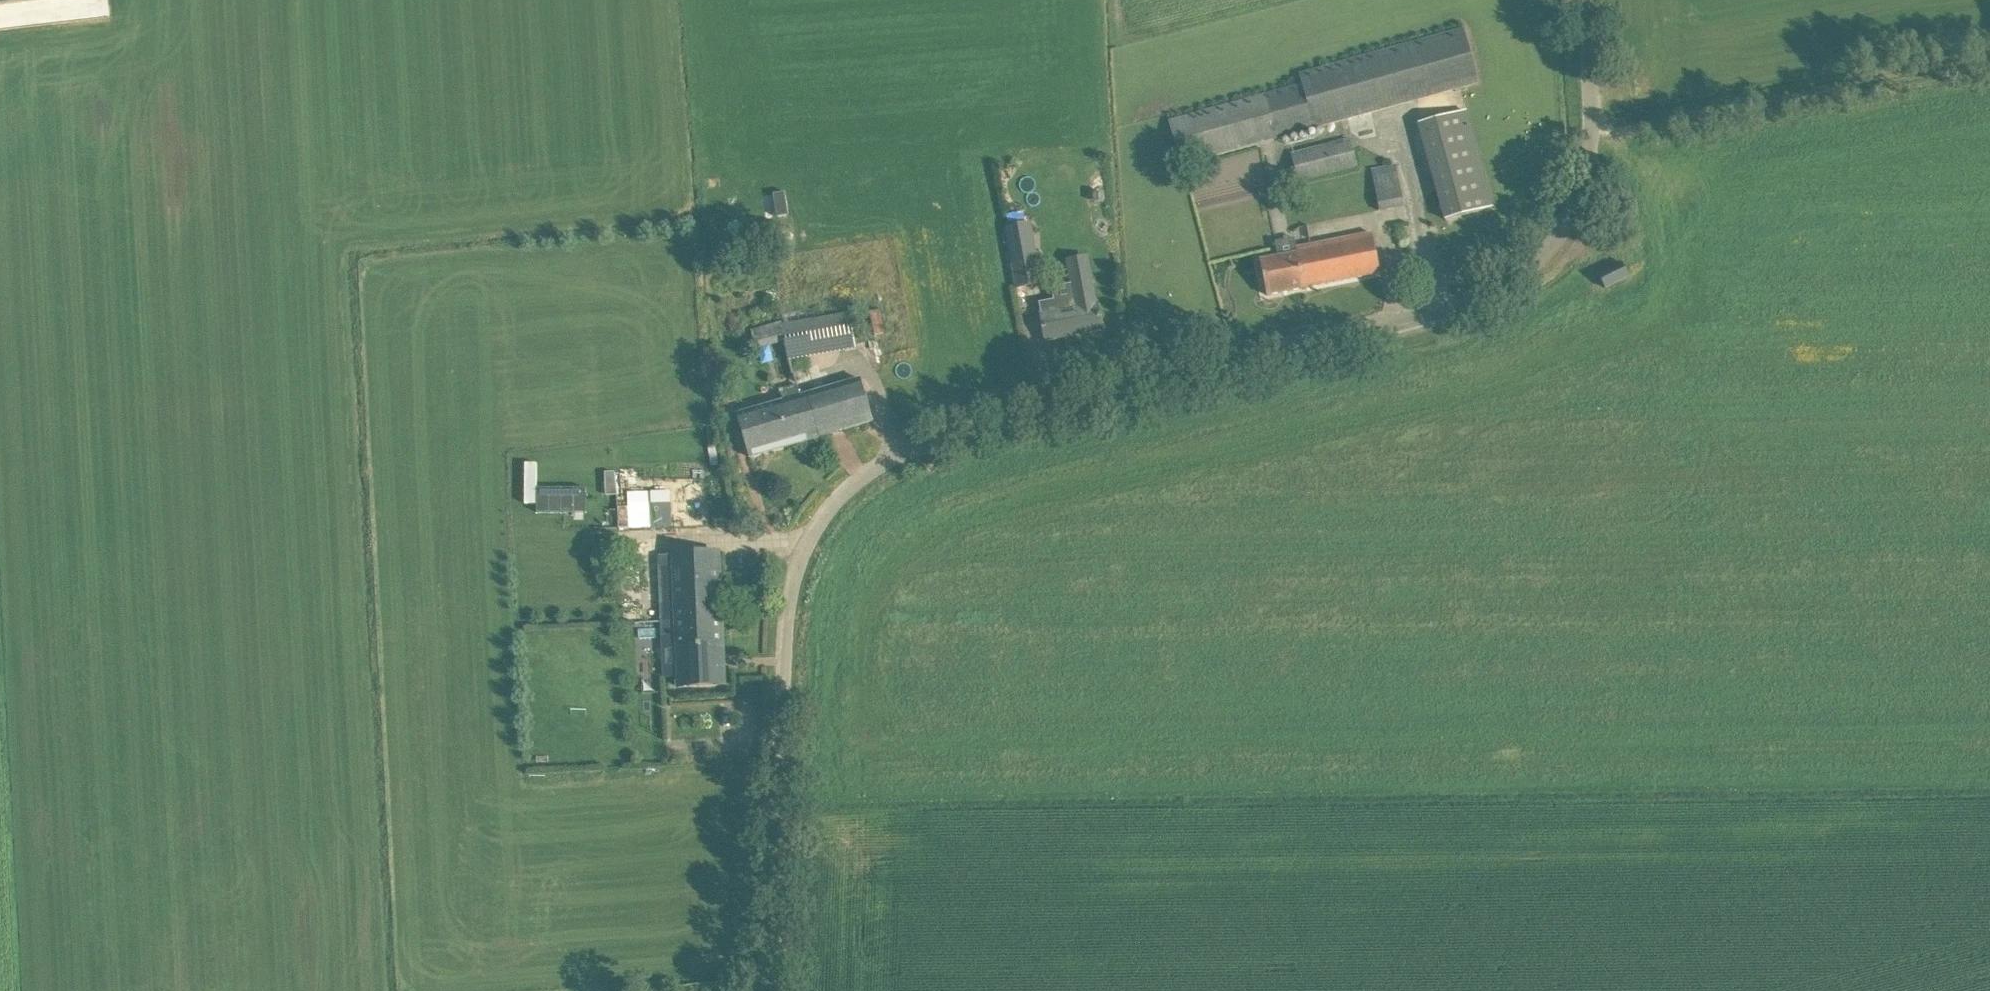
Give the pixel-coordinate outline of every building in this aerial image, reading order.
[(1181,163),(1459,87),(1478,82),(1463,28),(1301,73),(1304,83),(1170,120),(1181,163)] [(1467,109),(1418,123),(1444,220),(1494,206),(1467,109)] [(1358,167),(1350,137),(1291,151),(1299,183),(1358,167)] [(1377,169),(1372,170),(1375,186),(1380,211),(1391,208),(1404,205),(1396,165),(1377,169)] [(1029,223),(1005,227),(1010,253),(1016,288),(1040,283),(1029,223)] [(1380,272),(1377,253),(1373,232),(1296,247),(1297,252),(1260,259),(1267,295),(1380,272)] [(1605,288),(1629,276),(1622,262),(1598,274),(1605,288)] [(1041,313),(1039,313),(1044,340),(1104,329),(1099,302),(1096,302),(1090,270),(1071,274),(1075,297),(1040,303),(1041,313)] [(784,341),(787,357),(857,344),(851,311),(780,324),(752,329),(756,349),(784,341)] [(1136,355),(1146,354),(1146,339),(1136,339),(1136,355)] [(780,402),(737,414),(749,457),(875,420),(863,378),(803,395),(801,389),(778,396),(780,402)] [(586,488),(537,488),(537,512),(586,512),(586,488)] [(610,503),(611,528),(675,526),(674,502),(610,503)] [(661,621),(721,618),(718,552),(672,554),(673,564),(658,564),(661,621)] [(721,618),(661,621),(661,638),(675,637),(677,686),(724,684),(721,618)]
